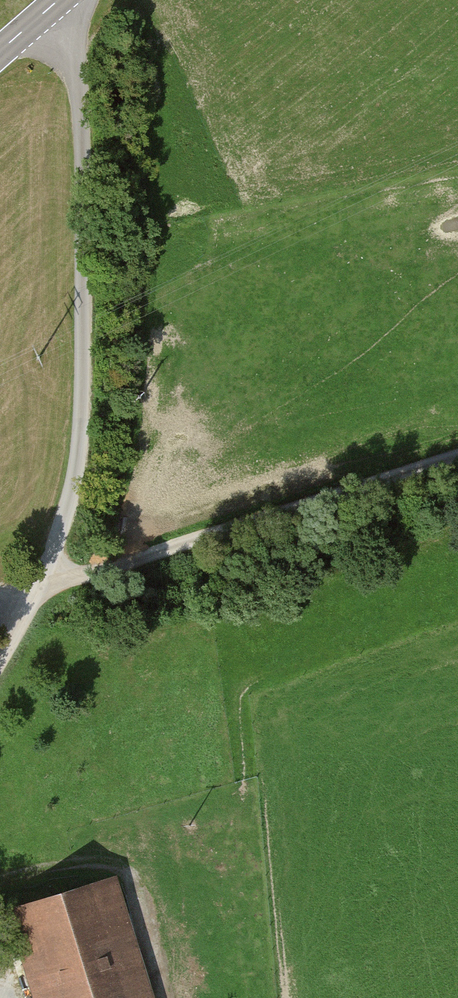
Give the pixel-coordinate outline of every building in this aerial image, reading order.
[(48,997),(150,997),(113,880),(20,909),(48,997)]
